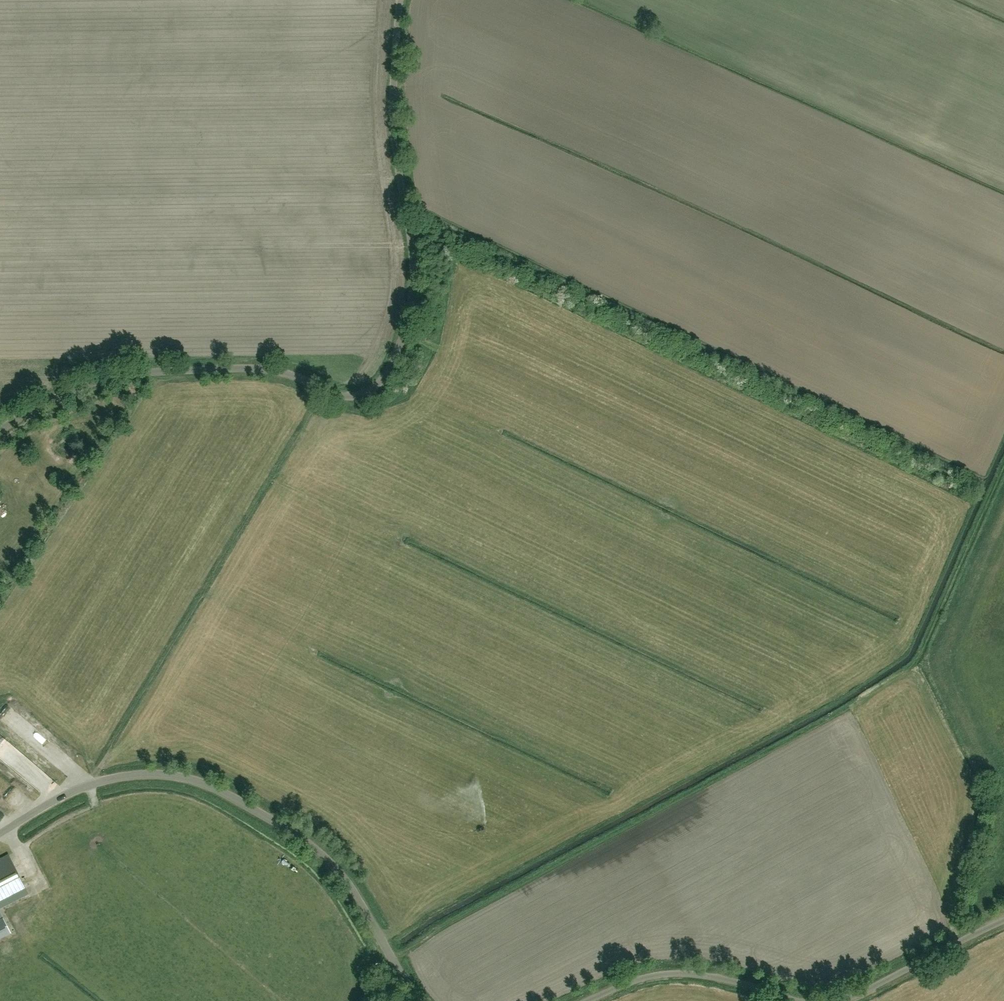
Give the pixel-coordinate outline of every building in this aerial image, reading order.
[(16,747),(4,736),(0,741),(0,755),(4,759),(16,747)] [(29,894),(9,856),(0,861),(0,908),(29,894)] [(14,930),(13,928),(9,930),(0,913),(0,937),(14,930)]
